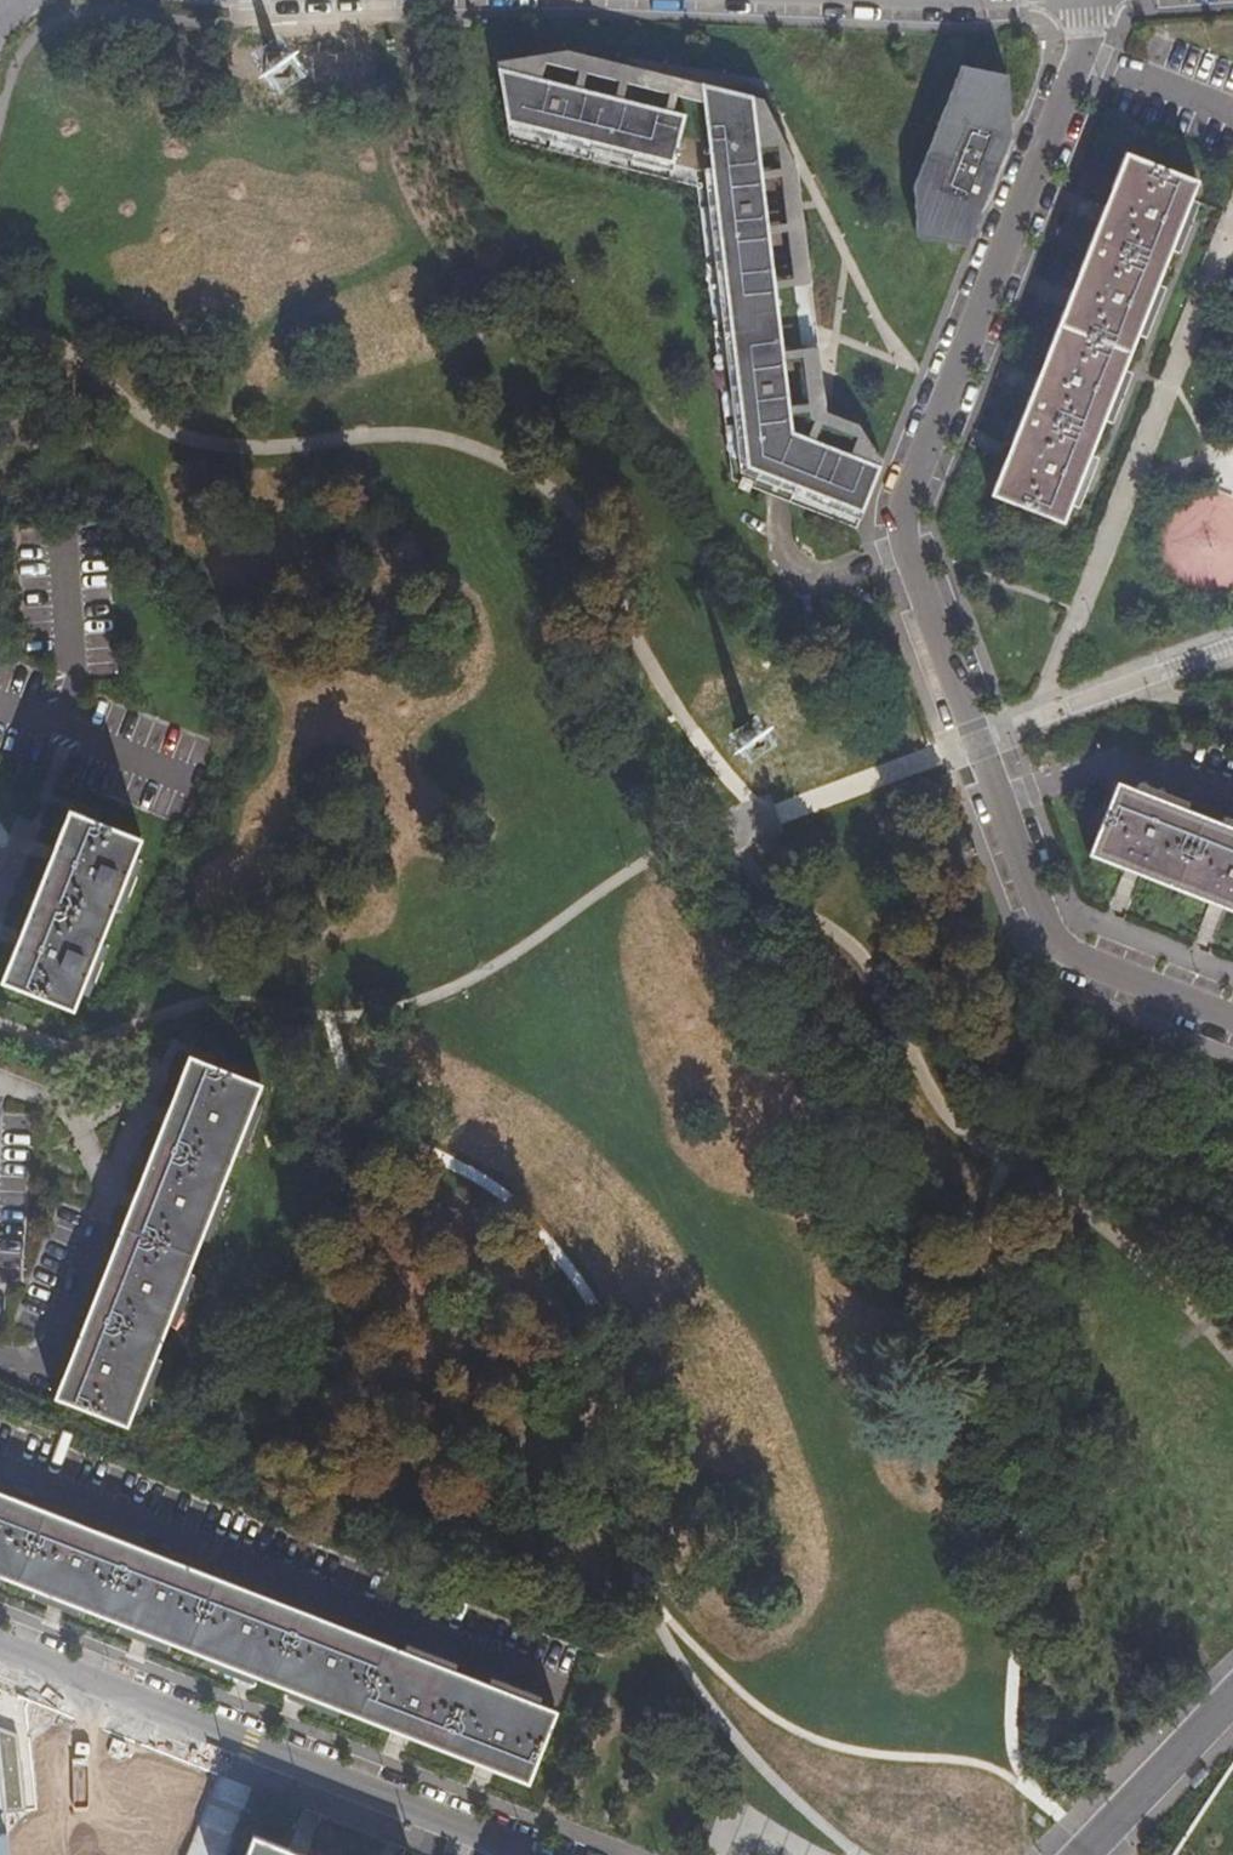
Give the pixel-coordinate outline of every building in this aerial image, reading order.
[(494,71),(509,135),(709,183),(740,478),(856,531),(877,484),(822,456),(793,171),(766,110),(567,61),(494,71)] [(910,185),(913,235),(962,247),(1008,134),(1003,75),(955,67),(910,185)] [(999,458),(984,495),(1053,526),(1192,184),(1121,156),(1096,216),(1061,304),(1031,379),(999,458)] [(1083,854),(1121,869),(1212,907),(1232,915),(1232,833),(1103,780),(1075,851),(1083,854)] [(141,841),(70,812),(45,875),(23,934),(4,981),(74,1010),(141,841)] [(71,1353),(54,1394),(124,1423),(265,1083),(194,1055),(162,1133),(125,1222),(122,1229),(71,1353)] [(553,1720),(0,1497),(0,1579),(57,1602),(142,1637),(273,1690),(302,1702),(349,1721),(398,1741),(485,1777),(524,1792),(553,1720)] [(17,1736),(0,1729),(0,1854),(9,1854),(4,1811),(23,1810),(17,1736)] [(298,1851),(254,1833),(244,1854),(308,1854),(298,1851)]
